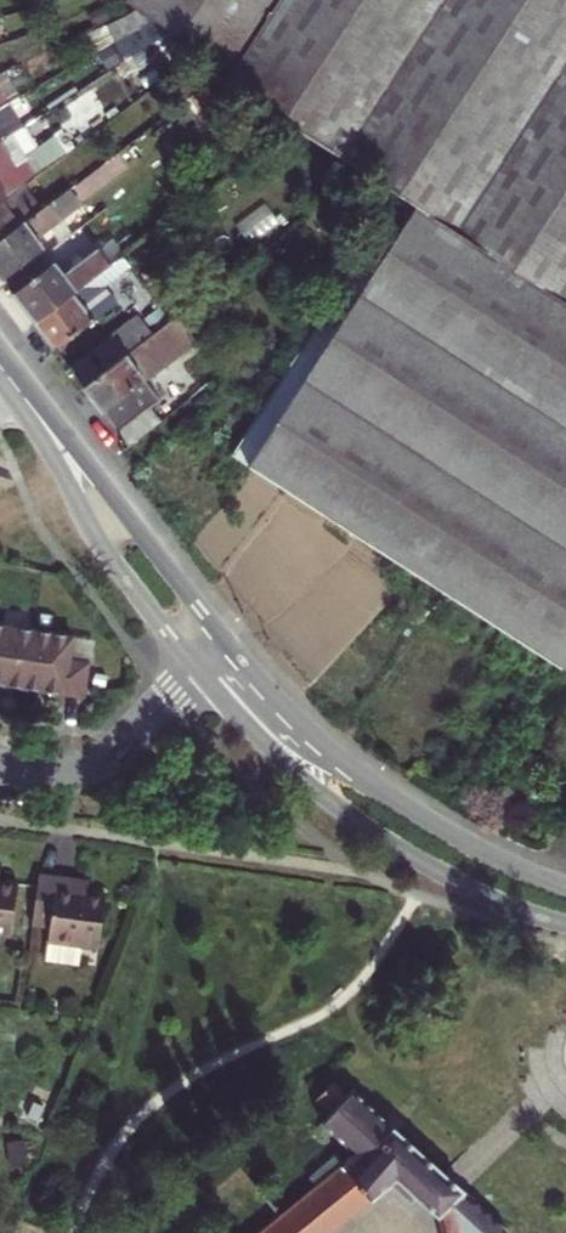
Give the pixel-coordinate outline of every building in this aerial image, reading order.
[(549,0),(151,0),(393,194),(222,453),(565,682),(565,10),(549,0)] [(565,10),(565,0),(549,0),(565,10)] [(9,125),(0,111),(0,131),(9,125)] [(10,227),(3,215),(30,196),(23,185),(17,189),(14,185),(0,195),(0,235),(10,227)] [(32,246),(26,236),(49,218),(40,206),(10,227),(0,235),(0,271),(32,246)] [(3,294),(24,322),(79,282),(87,276),(111,257),(114,255),(101,239),(56,273),(47,261),(3,294)] [(118,267),(111,257),(87,276),(93,286),(118,267)] [(24,322),(44,349),(99,308),(79,282),(24,322)] [(113,328),(127,345),(149,328),(146,323),(152,319),(143,306),(113,328)] [(72,386),(101,424),(126,405),(117,389),(133,377),(127,369),(161,344),(180,330),(168,314),(149,328),(127,345),(117,352),(72,386)] [(58,368),(72,386),(117,352),(105,334),(58,368)] [(101,424),(107,432),(141,405),(149,399),(135,380),(133,377),(117,389),(126,405),(101,424)] [(107,432),(119,447),(154,421),(141,405),(107,432)] [(88,702),(93,668),(74,665),(77,642),(0,630),(0,690),(88,702)] [(80,886),(43,881),(34,937),(52,940),(51,947),(84,952),(101,954),(109,902),(90,899),(91,894),(79,892),(80,886)] [(13,941),(20,889),(0,886),(0,939),(13,941)] [(51,947),(48,967),(81,972),(84,952),(51,947)] [(299,1171),(307,1179),(266,1214),(245,1232),(330,1232),(386,1185),(405,1203),(414,1197),(430,1213),(440,1217),(444,1232),(496,1232),(500,1229),(465,1197),(453,1187),(440,1174),(390,1128),(347,1089),(341,1094),(327,1080),(313,1093),(327,1107),(316,1117),(338,1140),(299,1171)]
